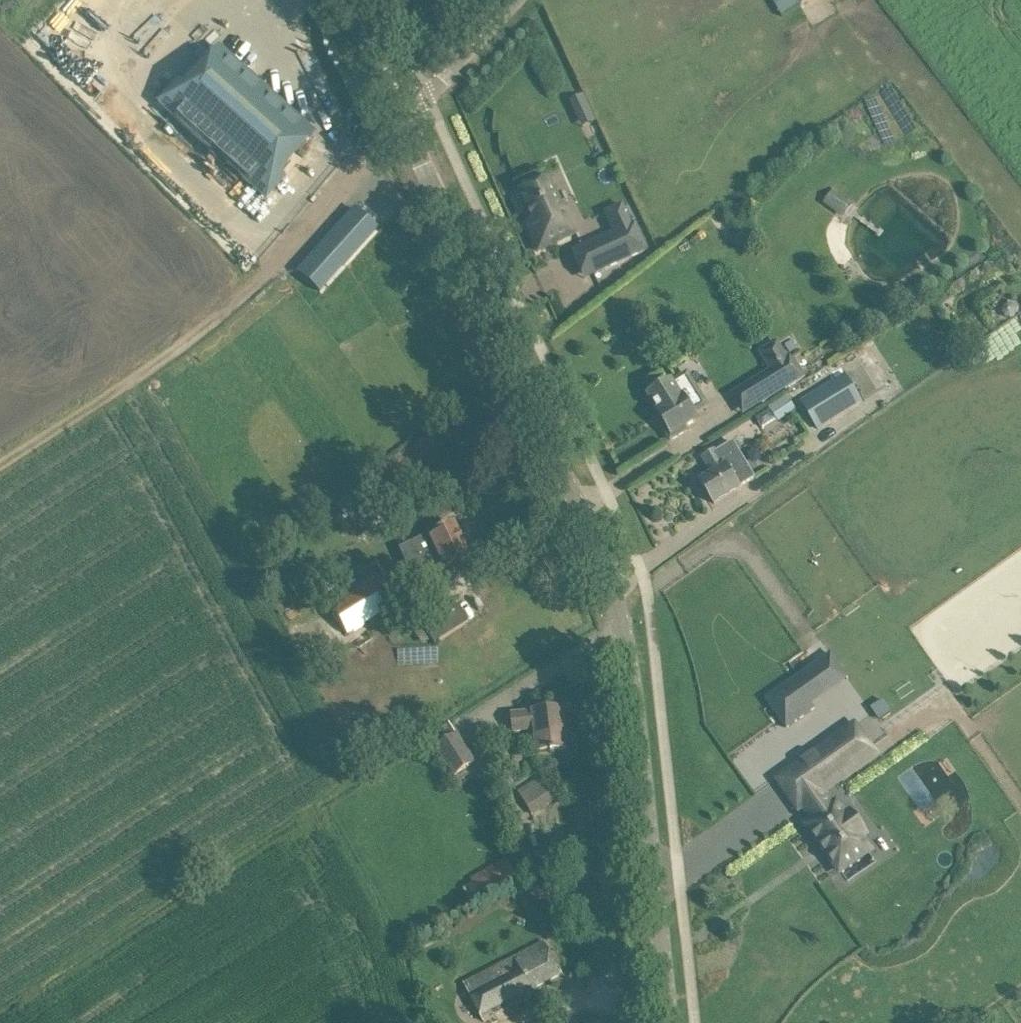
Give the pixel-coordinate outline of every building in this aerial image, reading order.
[(162,98),(268,195),(287,174),(281,169),(316,131),(222,44),(187,82),(181,77),(162,98)] [(586,94),(572,100),(584,126),(598,119),(586,94)] [(527,227),(538,253),(576,236),(565,212),(563,212),(548,180),(516,195),(529,225),(527,227)] [(837,188),(827,201),(846,215),(855,201),(837,188)] [(298,272),(314,287),(317,289),(344,259),(347,262),(376,229),(354,209),(348,216),(298,272)] [(613,233),(590,243),(591,243),(603,270),(646,250),(634,223),(630,225),(613,233)] [(789,358),(778,340),(759,352),(769,370),(730,394),(743,416),(804,378),(791,357),(789,358)] [(701,395),(688,374),(673,383),(672,381),(649,395),(659,411),(658,412),(664,422),(661,424),(671,440),(686,431),(685,427),(698,419),(695,414),(707,407),(700,396),(701,395)] [(818,429),(862,402),(846,374),(801,402),(818,429)] [(779,420),(798,408),(790,394),(770,406),(779,420)] [(715,454),(706,459),(714,473),(701,481),(714,504),(756,478),(733,441),(714,453),(715,454)] [(435,531),(410,543),(419,563),(426,578),(443,570),(452,566),(470,557),(453,522),(435,531)] [(373,583),(344,602),(359,626),(389,607),(373,583)] [(456,604),(422,626),(431,640),(434,644),(435,643),(468,623),(456,604)] [(795,680),(768,699),(787,726),(814,706),(795,680)] [(883,700),(871,708),(879,720),(891,712),(883,700)] [(561,709),(541,711),(534,712),(534,713),(512,715),(514,731),(536,729),(539,753),(551,751),(551,753),(555,752),(554,751),(567,749),(565,731),(563,731),(561,709)] [(855,724),(777,780),(799,810),(803,807),(813,821),(807,825),(840,871),(869,850),(859,836),(865,831),(852,813),(846,818),(836,804),(834,806),(817,781),(830,772),(838,783),(877,755),(855,724)] [(455,775),(475,762),(458,735),(437,748),(455,775)] [(540,776),(519,790),(534,815),(556,801),(540,776)] [(506,859),(471,879),(483,898),(517,878),(506,859)] [(527,952),(465,984),(485,1022),(536,997),(532,989),(561,974),(545,943),(527,952)]
